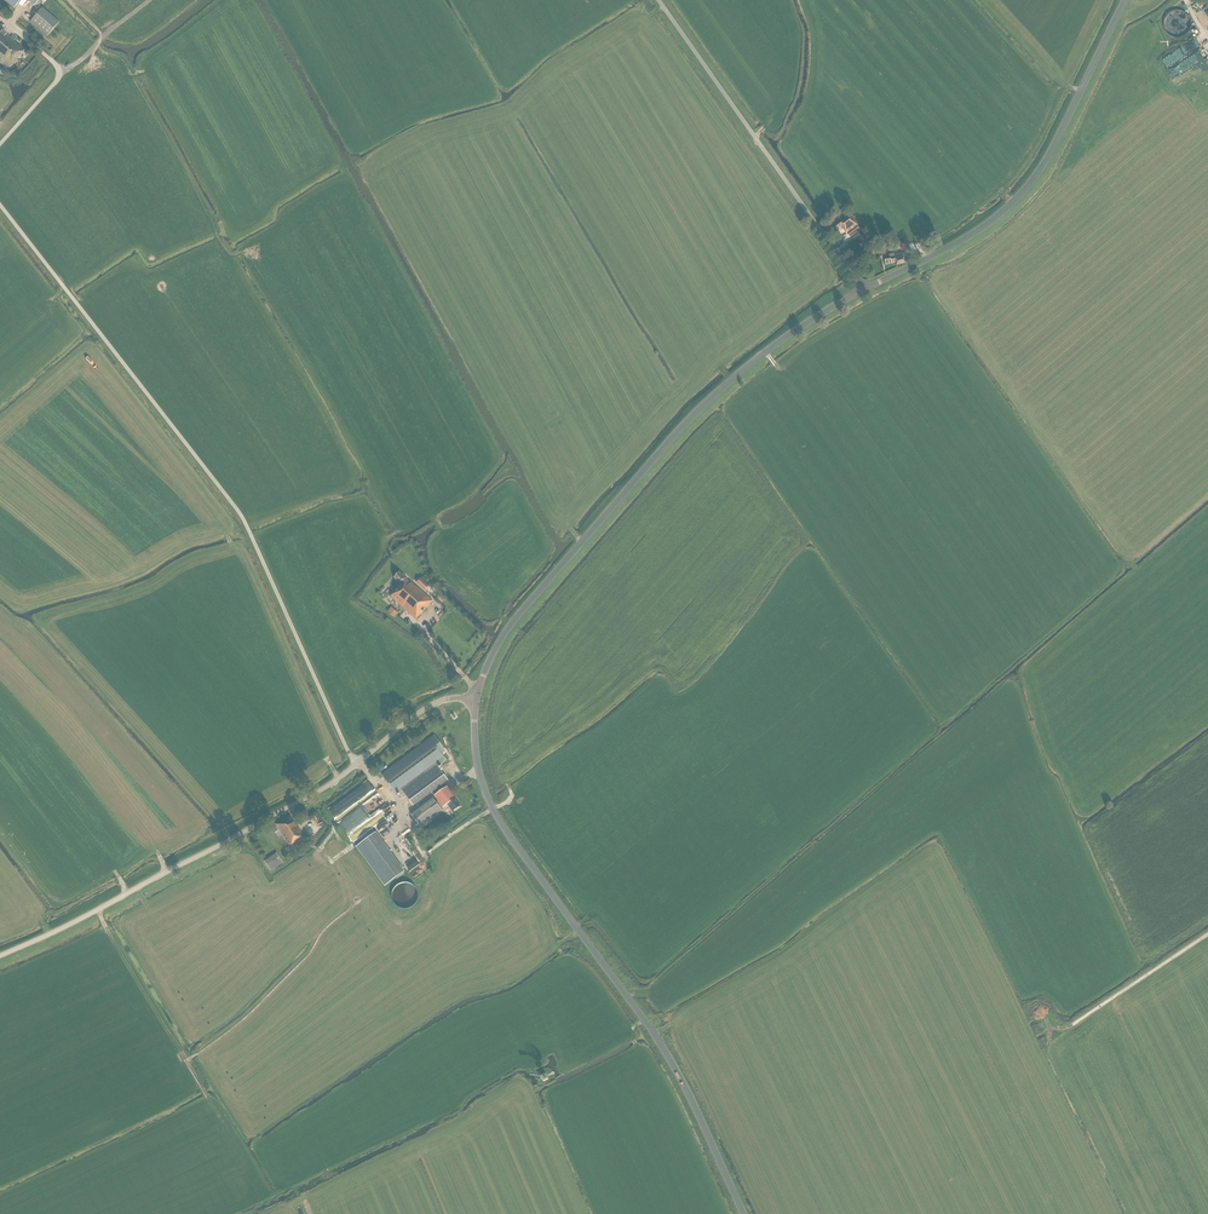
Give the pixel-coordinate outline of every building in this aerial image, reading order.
[(42,8),(30,22),(47,37),(59,22),(42,8)] [(18,22),(27,28),(31,23),(22,17),(18,22)] [(25,50),(19,45),(18,46),(13,42),(14,41),(0,29),(0,63),(8,70),(25,50)] [(1179,62),(1185,71),(1206,59),(1200,49),(1179,62)] [(858,225),(849,213),(842,218),(831,226),(836,232),(841,228),(843,230),(846,234),(847,234),(850,238),(860,230),(857,226),(858,225)] [(873,246),(864,233),(860,237),(869,249),(873,246)] [(887,258),(884,258),(885,265),(896,263),(896,266),(907,263),(904,252),(894,254),(894,253),(887,254),(887,258)] [(61,298),(72,311),(75,309),(64,296),(61,298)] [(416,619),(432,601),(411,582),(410,583),(398,572),(394,578),(401,584),(394,591),(394,592),(390,596),(416,619)] [(425,591),(430,587),(420,578),(416,582),(425,591)] [(392,607),(388,612),(394,618),(399,613),(392,607)] [(430,738),(408,754),(381,774),(396,794),(401,790),(410,801),(413,806),(448,781),(436,764),(445,758),(430,738)] [(453,811),(460,806),(457,802),(458,801),(448,786),(435,796),(443,808),(448,804),(453,811)] [(344,797),(348,803),(350,807),(361,799),(356,790),(344,797)] [(433,798),(411,814),(422,829),(444,813),(433,798)] [(276,825),(290,846),(295,843),(295,844),(305,838),(295,822),(294,823),(290,816),(276,825)] [(376,832),(356,847),(385,886),(404,872),(376,832)] [(271,871),(283,863),(277,853),(265,861),(271,871)] [(543,1082),(549,1079),(546,1073),(540,1076),(543,1082)]
